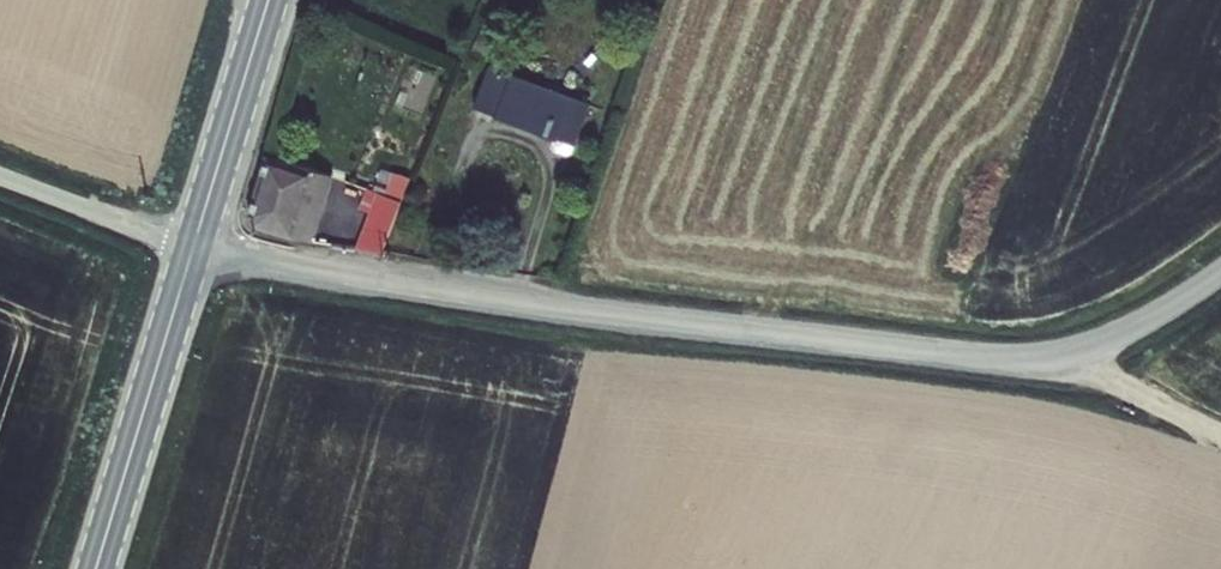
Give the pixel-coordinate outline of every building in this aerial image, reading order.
[(578,89),(491,53),(471,96),(560,133),(578,89)] [(267,132),(246,201),(313,224),(334,156),(267,132)] [(382,174),(360,236),(384,240),(406,180),(382,174)]
